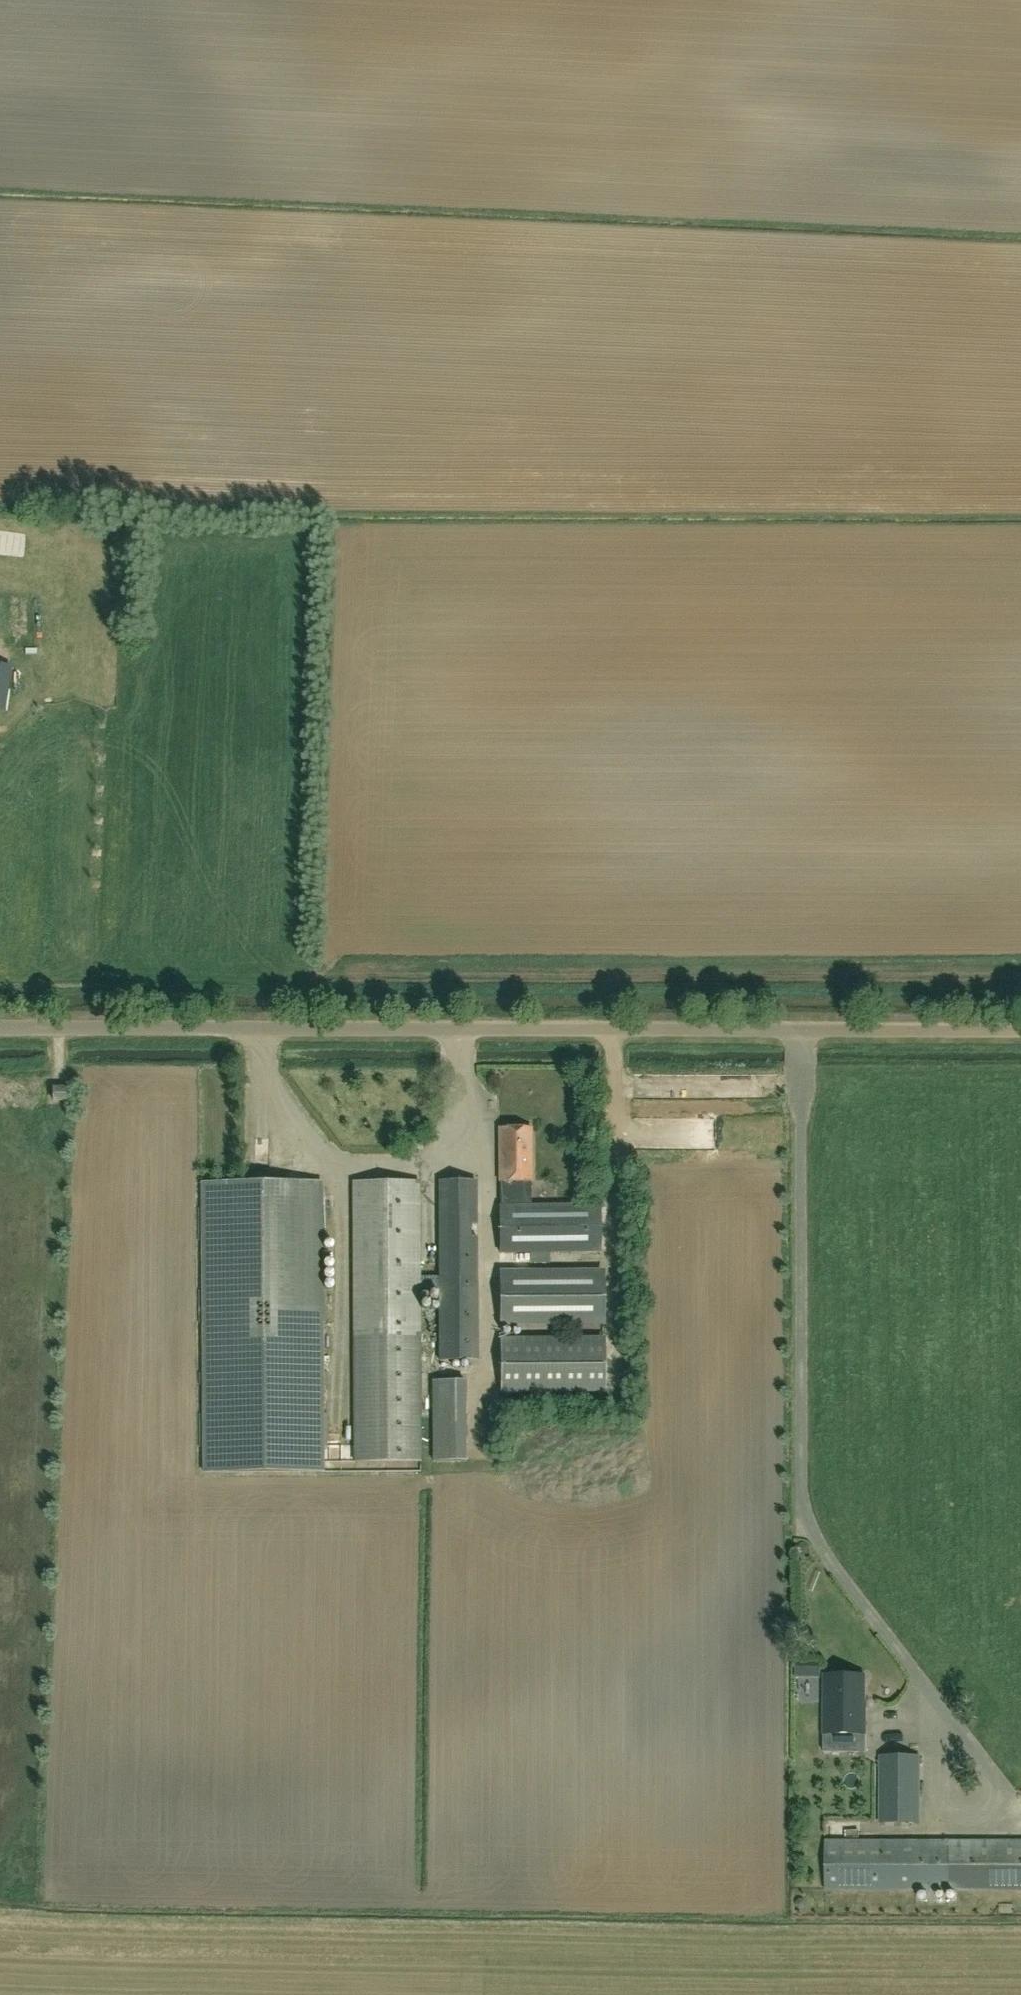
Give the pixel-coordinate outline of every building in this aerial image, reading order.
[(6,632),(6,645),(0,645),(0,687),(49,689),(52,621),(0,619),(0,631),(6,632)] [(659,1082),(644,1082),(644,1093),(659,1093),(659,1082)] [(53,1087),(52,1100),(69,1101),(71,1088),(53,1087)] [(548,1254),(600,1253),(600,1204),(532,1204),(531,1129),(499,1129),(500,1205),(499,1205),(499,1254),(530,1254),(531,1276),(502,1276),(502,1322),(606,1322),(605,1275),(549,1275),(548,1254)] [(420,1461),(420,1336),(419,1288),(439,1288),(440,1361),(477,1360),(476,1182),(438,1182),(439,1278),(419,1278),(418,1182),(353,1182),(355,1461),(420,1461)] [(321,1183),(202,1184),(204,1469),(323,1468),(321,1183)] [(499,1343),(500,1390),(603,1389),(603,1343),(499,1343)] [(436,1374),(439,1455),(472,1454),(470,1373),(436,1374)] [(825,1737),(825,1751),(864,1751),(864,1737),(865,1737),(865,1701),(864,1701),(864,1674),(824,1674),(824,1737),(825,1737)] [(920,1822),(919,1757),(880,1758),(880,1822),(920,1822)] [(970,1843),(825,1844),(826,1892),(970,1891),(1020,1891),(1020,1843),(970,1843)]
